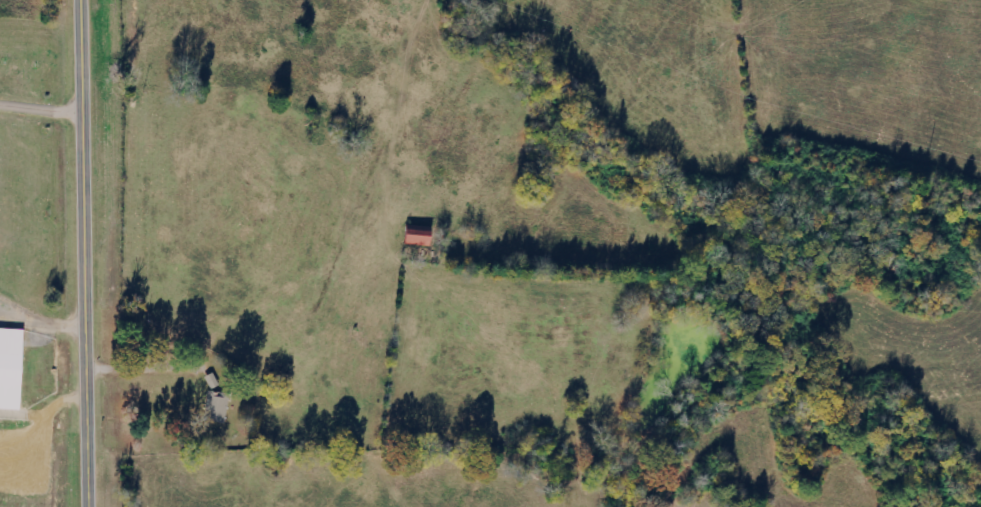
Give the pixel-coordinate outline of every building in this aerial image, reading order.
[(411,244),(437,247),(438,236),(412,233),(411,244)] [(17,408),(20,328),(0,327),(0,407),(17,408)] [(214,393),(210,415),(230,418),(233,396),(214,393)]
